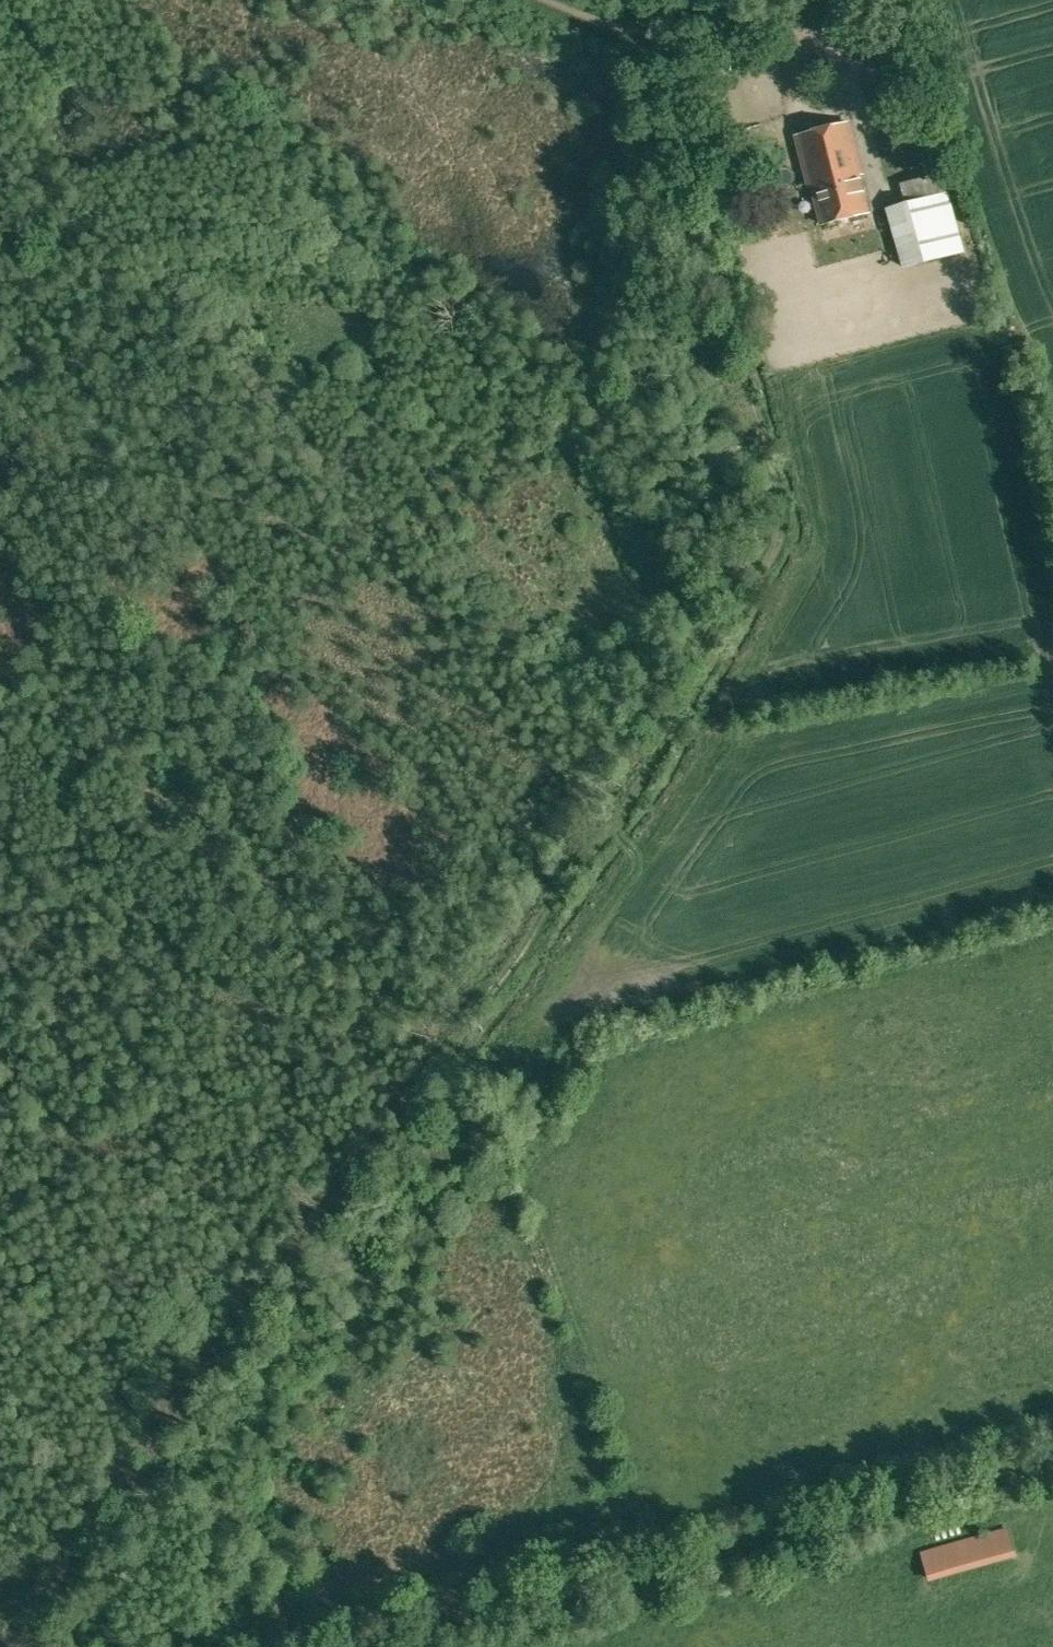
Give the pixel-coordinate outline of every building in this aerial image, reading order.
[(817,228),(872,217),(853,116),(797,127),(817,228)] [(967,250),(945,165),(902,176),(909,202),(889,207),(905,266),(967,250)] [(1008,1528),(918,1552),(927,1582),(1016,1558),(1008,1528)]
